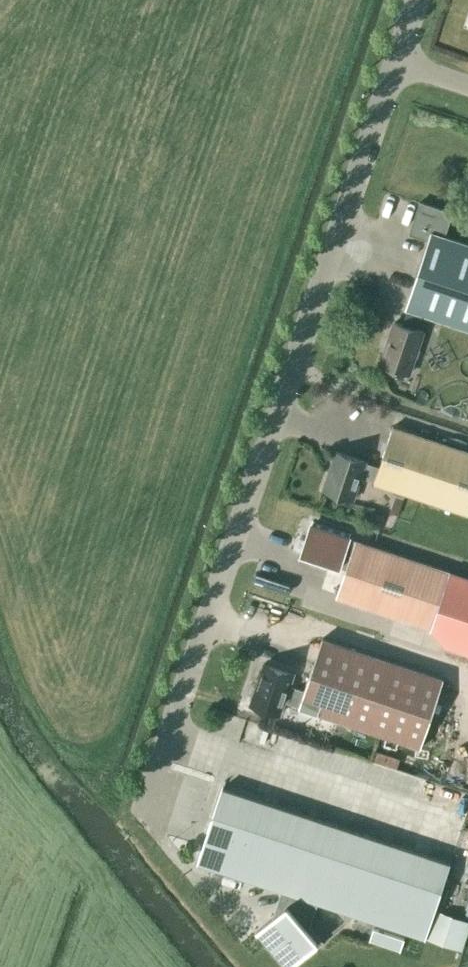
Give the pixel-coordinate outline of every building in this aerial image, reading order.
[(381,365),(409,374),(423,332),(416,329),(421,314),(467,329),(467,245),(444,237),(452,213),(420,202),(409,234),(428,240),(406,309),(408,309),(402,325),(395,322),(381,365)] [(374,482),(374,483),(467,515),(467,451),(393,426),(379,467),(366,463),(366,462),(336,452),(323,490),(353,500),(361,478),(374,482)] [(431,629),(450,572),(355,541),(355,543),(349,541),(351,535),(312,522),(302,554),(340,567),(343,558),(349,560),(336,598),(431,629)] [(446,648),(467,656),(467,578),(450,572),(431,629),(431,631),(446,648)] [(299,707),(421,748),(443,679),(322,638),(304,691),(290,686),(294,674),(264,664),(251,703),(281,714),(285,702),(299,707)] [(287,905),(256,931),(267,944),(272,940),(291,963),(287,966),(288,966),(318,942),(299,920),(302,917),(312,920),(317,903),(425,939),(450,863),(222,787),(197,864),(290,894),(287,905)]
